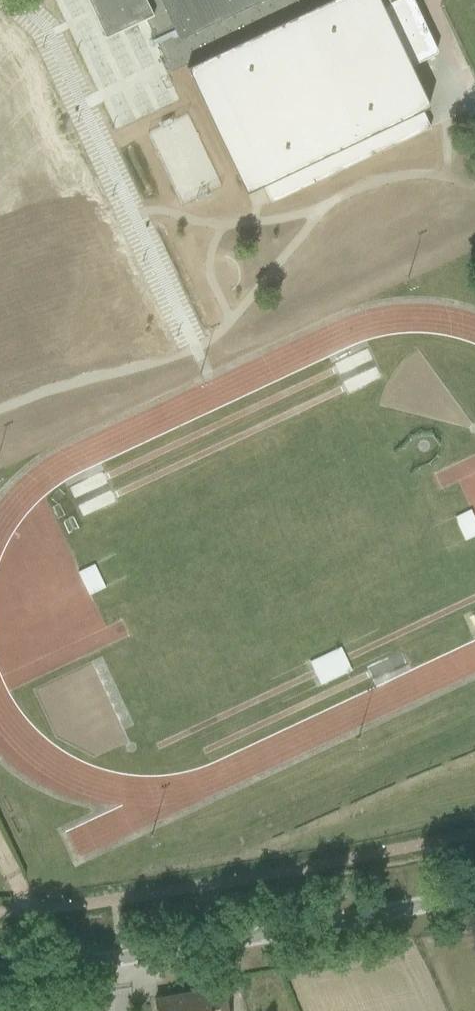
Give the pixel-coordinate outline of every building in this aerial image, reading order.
[(106,35),(113,32),(145,17),(158,43),(170,70),(186,62),(246,190),(263,182),(272,201),(431,126),(422,107),(430,104),(411,64),(435,53),(436,52),(437,51),(437,50),(437,49),(437,48),(414,0),(90,0),(106,35)] [(465,539),(474,534),(474,516),(471,507),(455,514),(465,539)] [(309,657),(319,683),(351,671),(342,645),(309,657)] [(193,1010),(228,1010),(227,1005),(224,986),(190,991),(193,1010)] [(156,997),(158,1010),(193,1010),(190,991),(156,997)]
